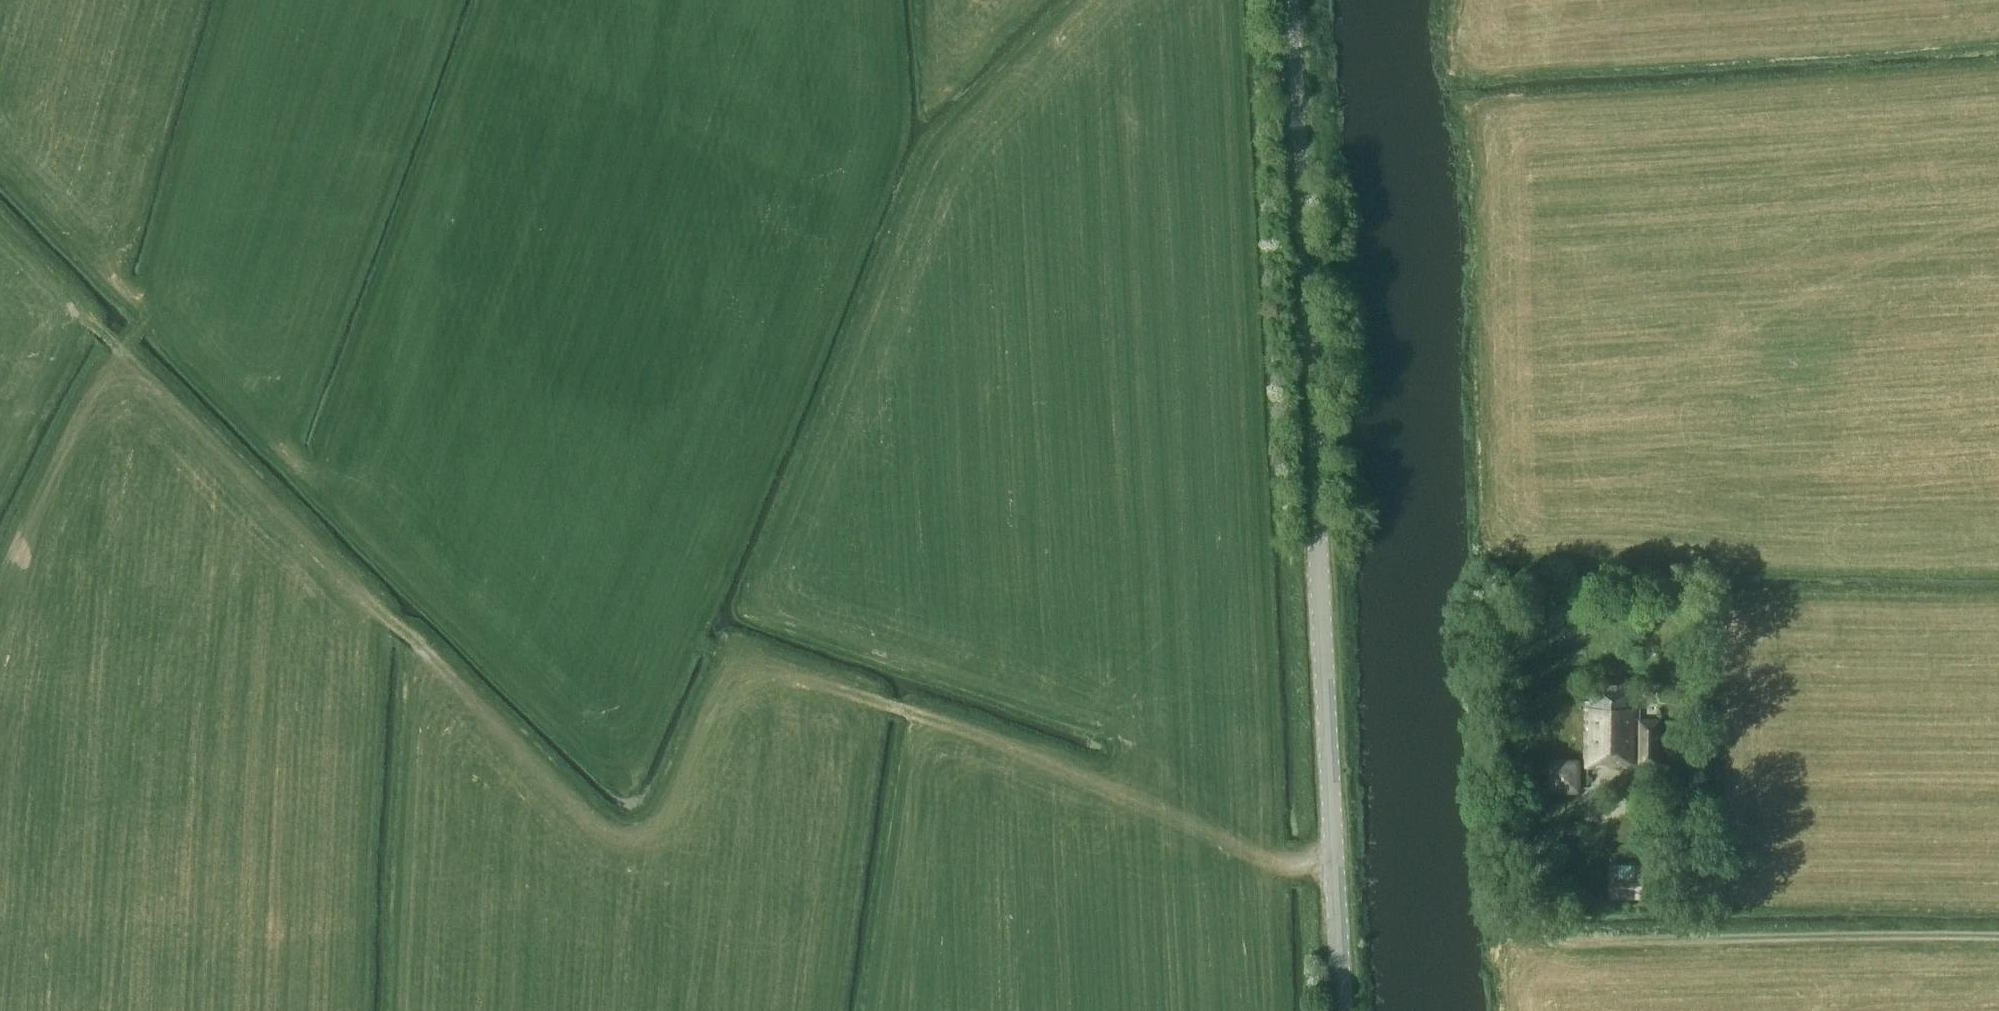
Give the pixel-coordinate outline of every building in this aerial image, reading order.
[(1689,672),(1680,663),(1671,673),(1677,677),(1685,677),(1689,672)] [(1634,682),(1590,681),(1589,701),(1586,701),(1585,766),(1619,766),(1619,762),(1659,762),(1659,719),(1638,719),(1638,708),(1634,708),(1634,682)] [(1548,759),(1548,794),(1581,794),(1581,759),(1548,759)] [(1643,863),(1609,864),(1609,893),(1644,892),(1643,863)]
